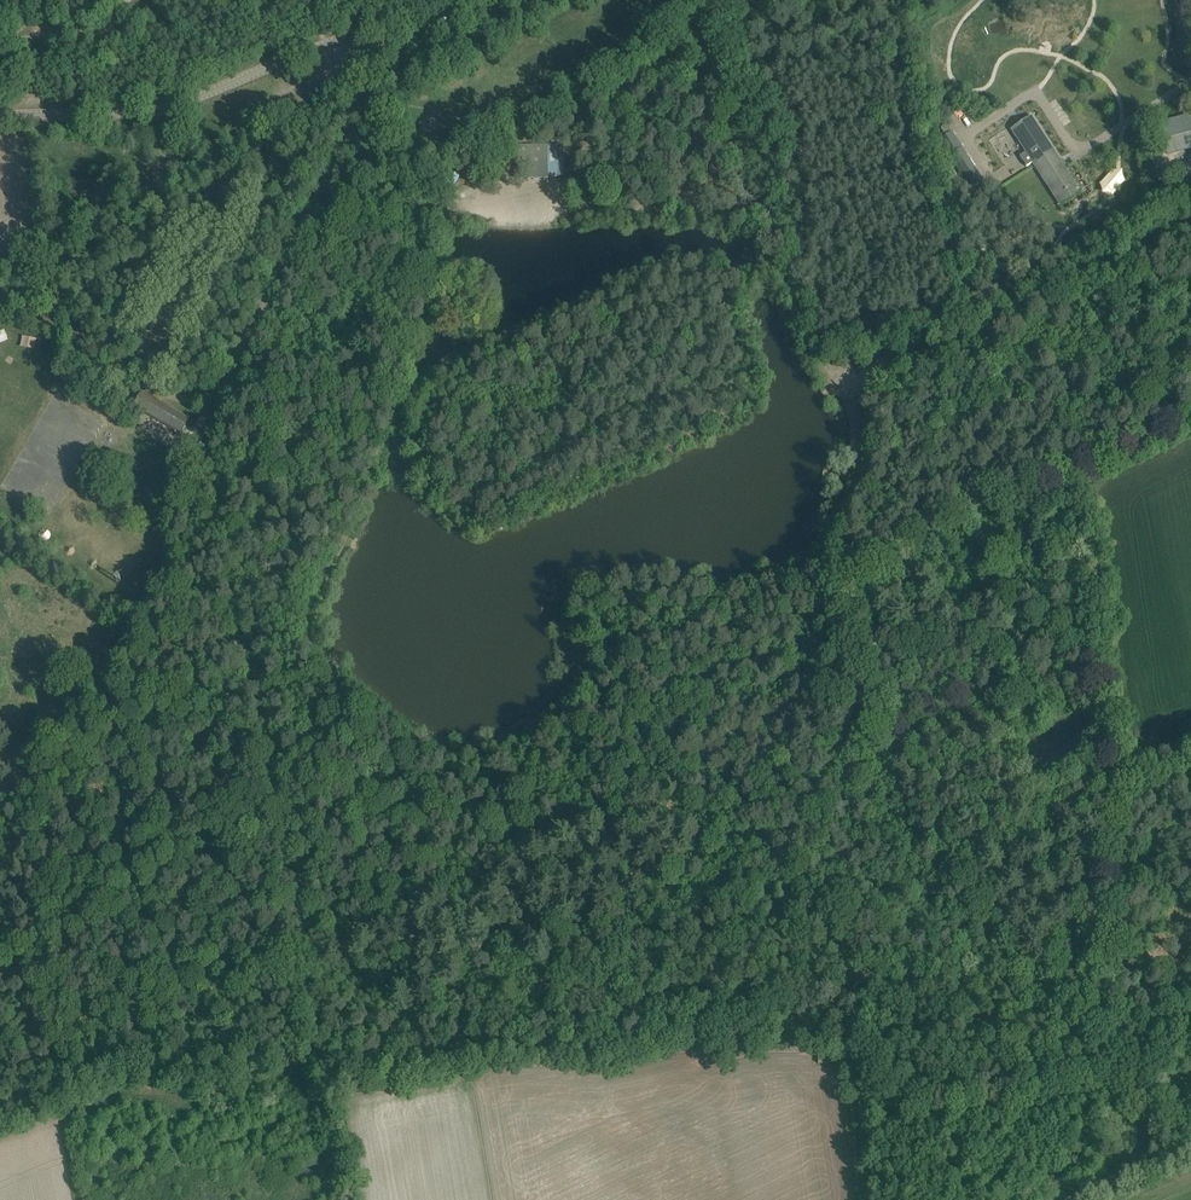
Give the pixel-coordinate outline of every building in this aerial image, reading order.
[(1080,191),(1031,116),(1011,129),(1026,152),(1020,156),(1026,167),(1033,163),(1059,204),(1080,191)] [(1143,135),(1147,151),(1166,146),(1169,158),(1179,155),(1177,150),(1186,147),(1189,160),(1190,160),(1190,130),(1173,135),(1171,128),(1143,135)] [(951,129),(938,138),(971,189),(984,181),(952,131),(951,129)] [(518,169),(518,180),(564,180),(563,144),(518,145),(518,169)] [(155,418),(181,433),(189,419),(142,392),(135,404),(156,416),(155,418)]
